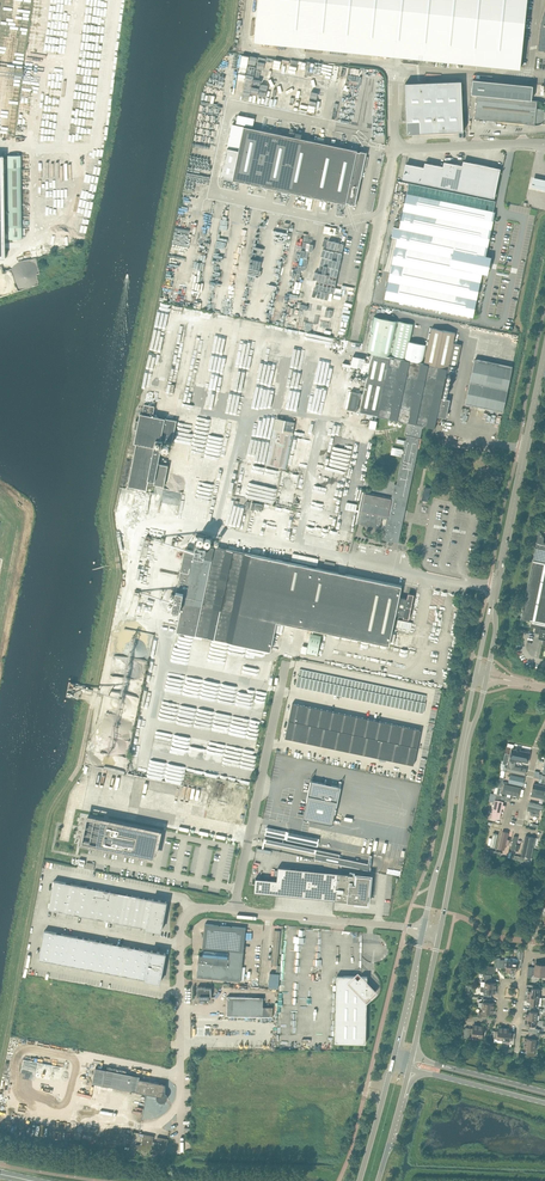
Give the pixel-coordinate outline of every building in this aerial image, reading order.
[(254,41),(403,57),(403,62),(419,63),(419,58),(520,68),(527,0),(258,0),(254,41)] [(532,100),(533,85),(473,79),(471,94),(477,94),(532,100)] [(405,83),(407,120),(407,133),(463,131),(461,81),(405,83)] [(532,100),(477,94),(475,119),(535,125),(537,125),(539,124),(542,123),(544,122),(544,121),(544,104),(544,103),(542,102),(540,101),(537,100),(532,100)] [(232,124),(221,177),(233,180),(346,204),(346,202),(357,151),(357,150),(244,126),(232,124)] [(357,151),(346,202),(349,203),(349,204),(355,205),(363,169),(365,169),(367,162),(364,162),(366,152),(360,151),(360,152),(357,151)] [(20,155),(7,155),(7,167),(8,227),(9,239),(22,239),(22,227),(21,167),(20,155)] [(494,198),(500,172),(500,170),(498,168),(494,167),(470,162),(465,161),(463,163),(463,164),(462,165),(450,163),(446,162),(444,164),(443,165),(443,166),(431,164),(427,163),(425,164),(424,166),(424,167),(412,165),(408,164),(405,165),(405,167),(403,179),(494,198)] [(531,186),(544,189),(544,180),(533,177),(531,186)] [(397,237),(385,299),(471,317),(481,272),(477,272),(480,255),(484,255),(490,228),(493,211),(407,193),(403,210),(399,228),(394,227),(392,236),(397,237)] [(431,328),(424,363),(448,368),(447,371),(455,373),(461,345),(453,343),(455,333),(431,328)] [(442,398),(447,371),(448,368),(424,363),(372,352),(370,360),(359,412),(378,415),(378,416),(409,422),(423,425),(435,428),(438,416),(442,398)] [(503,411),(512,367),(475,359),(465,404),(503,411)] [(347,409),(357,411),(361,393),(351,391),(347,409)] [(450,399),(444,398),(442,398),(438,416),(446,418),(450,399)] [(144,404),(142,414),(153,416),(155,406),(144,404)] [(153,416),(142,414),(140,413),(139,421),(136,420),(134,429),(137,429),(134,443),(136,443),(128,486),(146,490),(147,486),(153,487),(154,484),(158,463),(163,441),(172,442),(177,420),(153,416)] [(420,438),(423,425),(409,422),(406,435),(407,435),(420,438)] [(421,438),(420,438),(407,435),(401,461),(413,464),(417,448),(418,448),(420,438),(421,438)] [(362,491),(355,523),(359,524),(380,528),(382,518),(386,519),(382,539),(388,541),(388,544),(392,545),(392,542),(397,543),(402,521),(403,522),(404,516),(402,516),(411,474),(413,475),(415,464),(413,464),(401,461),(397,482),(396,485),(394,484),(391,498),(362,491)] [(168,465),(158,463),(154,484),(164,486),(168,465)] [(260,502),(259,504),(252,502),(251,509),(254,510),(254,509),(262,510),(263,505),(262,504),(262,503),(260,502)] [(533,560),(544,562),(544,542),(543,542),(543,541),(544,538),(539,530),(533,560)] [(233,642),(251,554),(252,554),(203,544),(195,542),(193,551),(185,549),(173,609),(181,611),(177,631),(233,643),(233,642)] [(395,614),(399,597),(401,586),(251,554),(233,642),(271,650),(277,621),(389,645),(395,614)] [(521,619),(531,621),(530,626),(535,627),(535,628),(534,632),(539,633),(538,638),(543,639),(542,644),(544,644),(544,562),(533,560),(521,619)] [(408,593),(407,598),(399,597),(395,614),(404,616),(403,617),(409,619),(414,594),(408,593)] [(300,669),(296,686),(423,713),(427,695),(300,669)] [(293,703),(285,738),(414,765),(421,730),(293,703)] [(511,749),(509,758),(528,762),(529,758),(530,753),(520,751),(521,749),(516,748),(516,750),(511,749)] [(507,765),(506,771),(525,775),(527,769),(515,766),(516,762),(509,760),(508,765),(507,765)] [(525,778),(511,775),(509,782),(523,786),(525,778)] [(340,787),(311,781),(303,818),(332,824),(340,787)] [(521,788),(505,784),(503,793),(519,796),(521,788)] [(532,792),(535,793),(535,796),(544,798),(544,793),(544,786),(534,784),(532,792)] [(500,819),(502,808),(504,808),(505,805),(503,805),(503,801),(495,800),(491,817),(500,819)] [(529,802),(528,806),(532,807),(531,811),(542,813),(544,805),(529,802)] [(160,832),(87,817),(82,842),(154,857),(160,832)] [(490,842),(493,843),(492,846),(496,847),(498,839),(495,838),(497,830),(493,829),(490,842)] [(503,831),(501,840),(502,840),(501,846),(508,848),(511,833),(503,831)] [(531,856),(535,838),(525,836),(521,854),(531,856)] [(520,850),(522,839),(518,838),(518,839),(514,838),(511,852),(519,854),(520,850)] [(340,854),(316,849),(314,859),(367,870),(369,864),(339,858),(340,854)] [(308,897),(368,903),(369,898),(368,898),(368,894),(369,894),(371,876),(278,867),(277,880),(272,880),(270,893),(308,897)] [(147,928),(161,931),(167,901),(152,899),(54,880),(49,909),(147,928)] [(199,955),(197,977),(241,981),(241,980),(244,981),(246,967),(242,966),(246,927),(205,923),(203,949),(205,949),(204,955),(199,955)] [(151,950),(45,930),(39,959),(146,979),(146,980),(160,982),(166,953),(151,950)] [(275,930),(274,936),(271,964),(277,965),(280,936),(280,931),(275,930)] [(511,972),(512,961),(500,959),(500,958),(498,957),(496,959),(495,967),(506,968),(505,971),(511,972)] [(520,964),(522,964),(522,959),(519,958),(518,961),(512,961),(511,972),(516,973),(516,969),(520,969),(520,964)] [(540,975),(541,964),(536,963),(535,967),(528,966),(527,977),(531,978),(532,974),(537,975),(540,975)] [(270,987),(280,988),(281,974),(271,973),(270,987)] [(337,976),(335,1042),(366,1043),(367,1000),(376,992),(367,982),(367,976),(361,976),(358,973),(355,976),(337,976)] [(492,975),(486,974),(484,974),(484,978),(485,979),(485,982),(481,982),(481,986),(496,988),(496,982),(493,982),(493,979),(491,979),(492,975)] [(540,988),(538,988),(538,986),(532,985),(532,991),(528,990),(527,996),(539,997),(540,988)] [(495,993),(496,988),(481,986),(480,991),(484,991),(483,995),(491,996),(492,993),(495,993)] [(203,987),(197,987),(197,996),(200,996),(200,1000),(200,1001),(209,1001),(209,1000),(209,996),(211,996),(211,988),(205,988),(205,987),(203,987)] [(263,1016),(263,1007),(263,997),(227,996),(227,1015),(233,1016),(263,1016)] [(542,997),(539,997),(527,996),(527,1001),(531,1001),(530,1007),(539,1008),(539,1006),(541,1006),(542,997)] [(483,998),(483,1002),(479,1002),(479,1007),(482,1007),(494,1008),(494,1003),(491,1002),(491,999),(483,998)] [(273,1007),(263,1007),(263,1016),(273,1016),(273,1007)] [(493,1013),(494,1008),(482,1007),(482,1012),(478,1012),(478,1017),(482,1017),(482,1015),(489,1016),(489,1013),(493,1013)] [(537,1020),(537,1011),(539,1012),(539,1008),(530,1007),(529,1014),(526,1013),(525,1019),(537,1020)] [(536,1028),(537,1020),(525,1019),(525,1024),(528,1024),(528,1027),(530,1028),(529,1031),(537,1032),(537,1028),(536,1028)] [(477,1036),(478,1025),(473,1024),(473,1028),(465,1027),(464,1033),(464,1038),(469,1038),(469,1036),(477,1036)] [(484,1026),(478,1025),(477,1036),(486,1037),(486,1030),(483,1029),(484,1026)] [(502,1039),(504,1028),(498,1027),(498,1031),(491,1030),(490,1041),(494,1042),(494,1038),(502,1039)] [(509,1028),(504,1028),(502,1039),(508,1040),(514,1040),(515,1033),(508,1032),(509,1028)] [(536,1044),(537,1035),(539,1036),(540,1032),(537,1032),(529,1031),(528,1038),(525,1037),(524,1043),(536,1044)] [(534,1056),(536,1044),(524,1043),(524,1048),(527,1048),(527,1055),(534,1056)] [(140,1076),(129,1074),(96,1067),(93,1083),(157,1095),(157,1097),(157,1099),(158,1100),(159,1101),(161,1102),(162,1102),(164,1102),(166,1101),(167,1100),(167,1098),(168,1097),(168,1095),(167,1093),(166,1092),(166,1084),(165,1084),(140,1079),(140,1078),(140,1076)] [(151,1149),(153,1143),(154,1136),(144,1133),(141,1145),(136,1144),(136,1148),(151,1152),(151,1149)] [(165,1154),(168,1138),(158,1136),(156,1144),(153,1143),(151,1149),(160,1151),(159,1153),(165,1154)]
